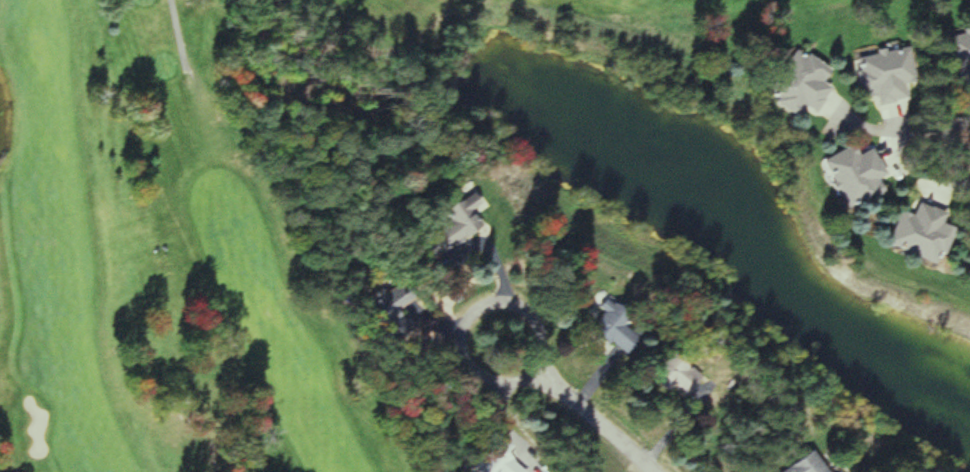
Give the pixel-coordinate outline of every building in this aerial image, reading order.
[(969,72),(969,32),(949,37),(959,75),(969,72)] [(860,55),(864,101),(881,100),(882,111),(911,109),(909,86),(920,85),(917,50),(860,55)] [(805,51),(775,101),(806,119),(813,108),(823,114),(838,89),(830,84),(838,71),(805,51)] [(829,160),(851,211),(891,193),(885,179),(892,176),(880,149),(865,155),(861,146),(829,160)] [(425,226),(440,256),(491,229),(483,212),(491,208),(484,195),(425,226)] [(893,246),(946,267),(962,223),(922,208),(919,217),(906,212),(893,246)] [(403,311),(426,295),(415,278),(391,295),(388,289),(371,301),(400,344),(418,332),(403,311)] [(632,358),(650,336),(615,307),(597,329),(632,358)] [(524,449),(491,471),(540,471),(524,449)] [(824,451),(787,471),(836,471),(824,451)]
